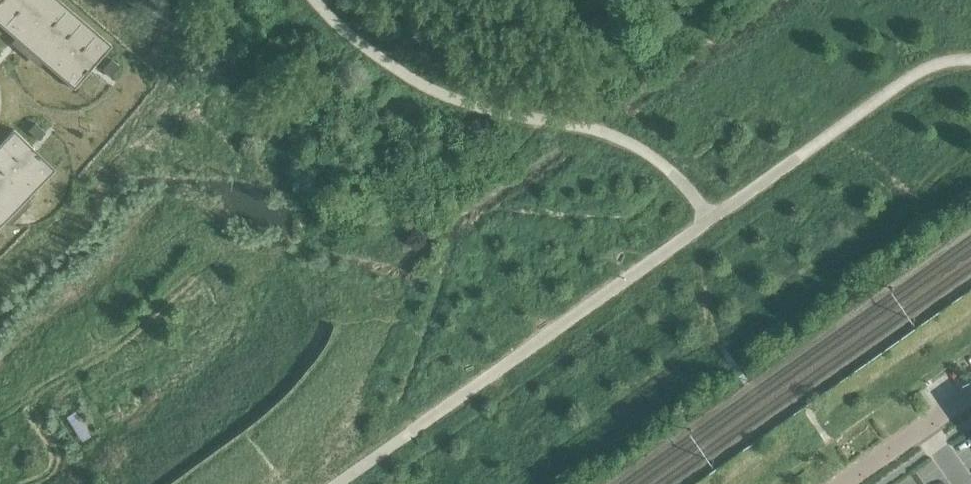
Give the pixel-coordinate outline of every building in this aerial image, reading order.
[(15,38),(19,33),(47,57),(42,62),(74,89),(111,45),(59,0),(54,0),(51,3),(48,0),(0,0),(0,25),(15,38)] [(111,59),(102,70),(110,77),(119,66),(111,59)] [(35,123),(28,130),(38,140),(45,133),(35,123)] [(21,195),(26,199),(55,170),(14,130),(0,144),(0,216),(21,195)]
